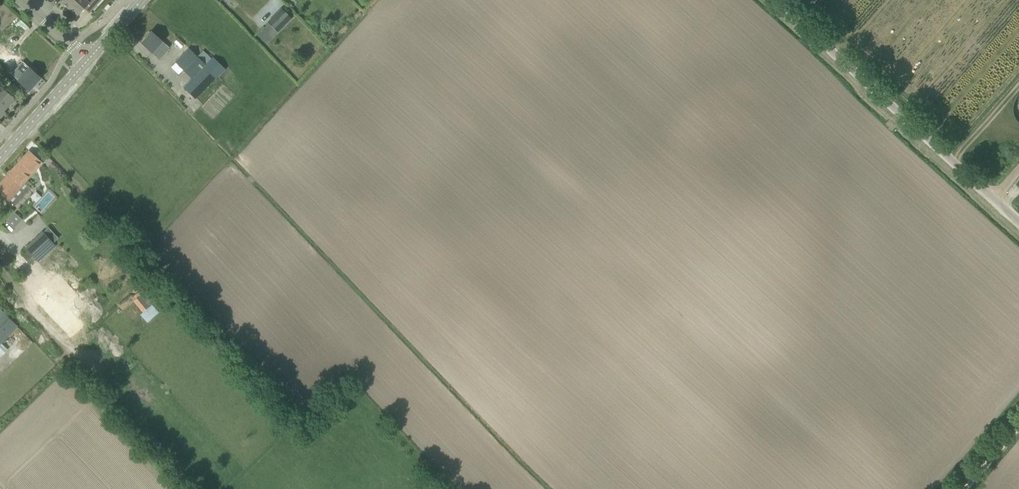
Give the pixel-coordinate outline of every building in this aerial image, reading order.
[(60,1),(69,10),(78,0),(61,0),(60,1)] [(69,10),(77,16),(84,8),(89,13),(101,0),(78,0),(69,10)] [(281,9),(268,22),(277,32),(291,18),(281,9)] [(162,41),(151,31),(141,43),(159,59),(169,48),(162,42),(162,41)] [(10,68),(19,56),(0,42),(0,60),(10,68)] [(214,58),(206,66),(189,49),(176,62),(192,79),(184,87),(195,99),(225,70),(214,58)] [(50,64),(55,66),(60,55),(55,53),(50,64)] [(16,67),(14,69),(11,73),(18,80),(22,83),(22,84),(29,90),(40,78),(29,68),(24,74),(16,67)] [(0,90),(0,118),(5,113),(4,111),(15,99),(2,88),(0,90)] [(8,200),(15,206),(31,188),(24,182),(41,162),(29,151),(0,184),(0,193),(8,200)] [(6,221),(14,228),(22,219),(14,212),(6,221)] [(25,248),(28,250),(36,260),(50,248),(54,244),(43,231),(25,248)] [(45,288),(36,296),(71,331),(79,323),(62,306),(64,305),(62,304),(73,293),(58,279),(47,290),(45,288)] [(136,299),(134,301),(140,309),(142,311),(143,313),(144,312),(152,306),(152,305),(153,304),(158,300),(149,289),(144,293),(136,299)] [(7,339),(18,327),(0,309),(0,346),(7,339)]
